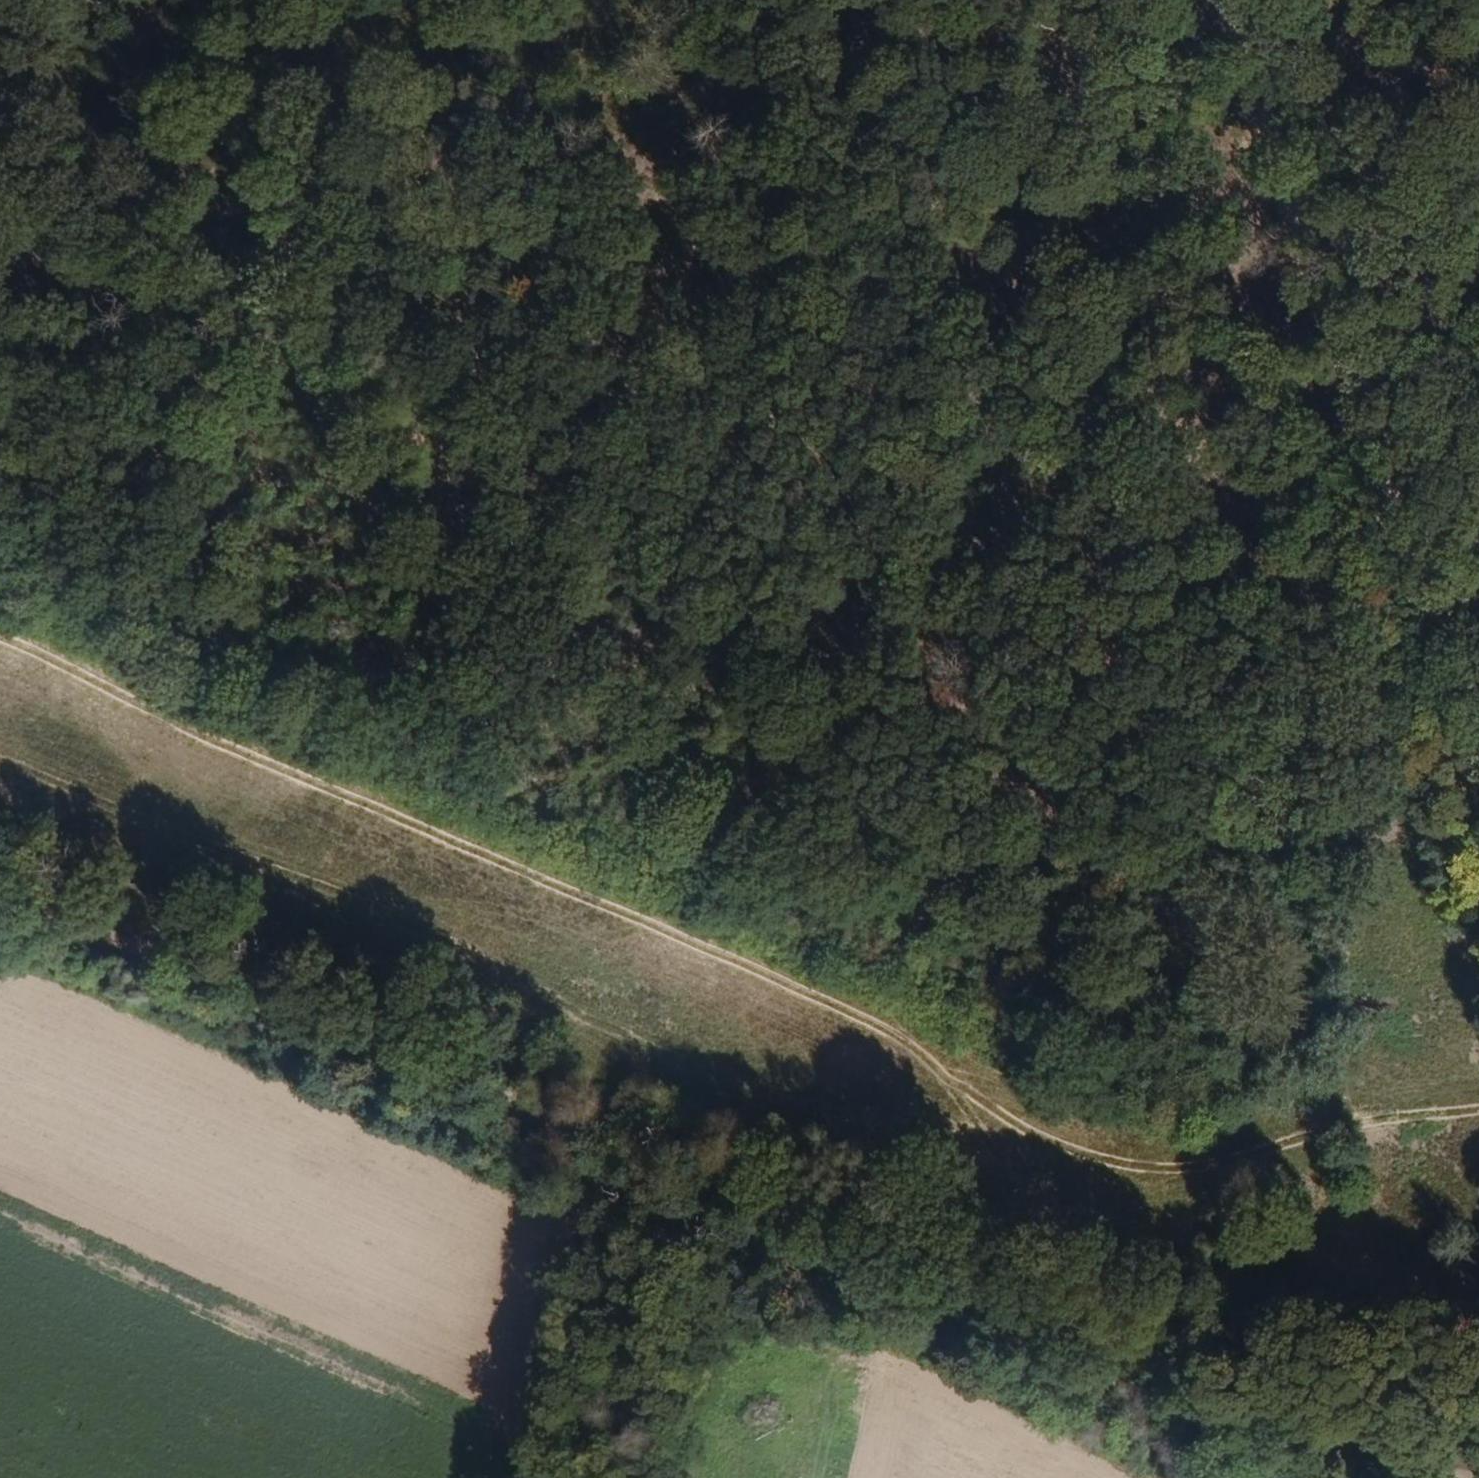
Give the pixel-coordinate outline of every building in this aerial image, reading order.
[(1470,1462),(1463,1477),(1478,1477),(1478,1467),(1470,1462)]
